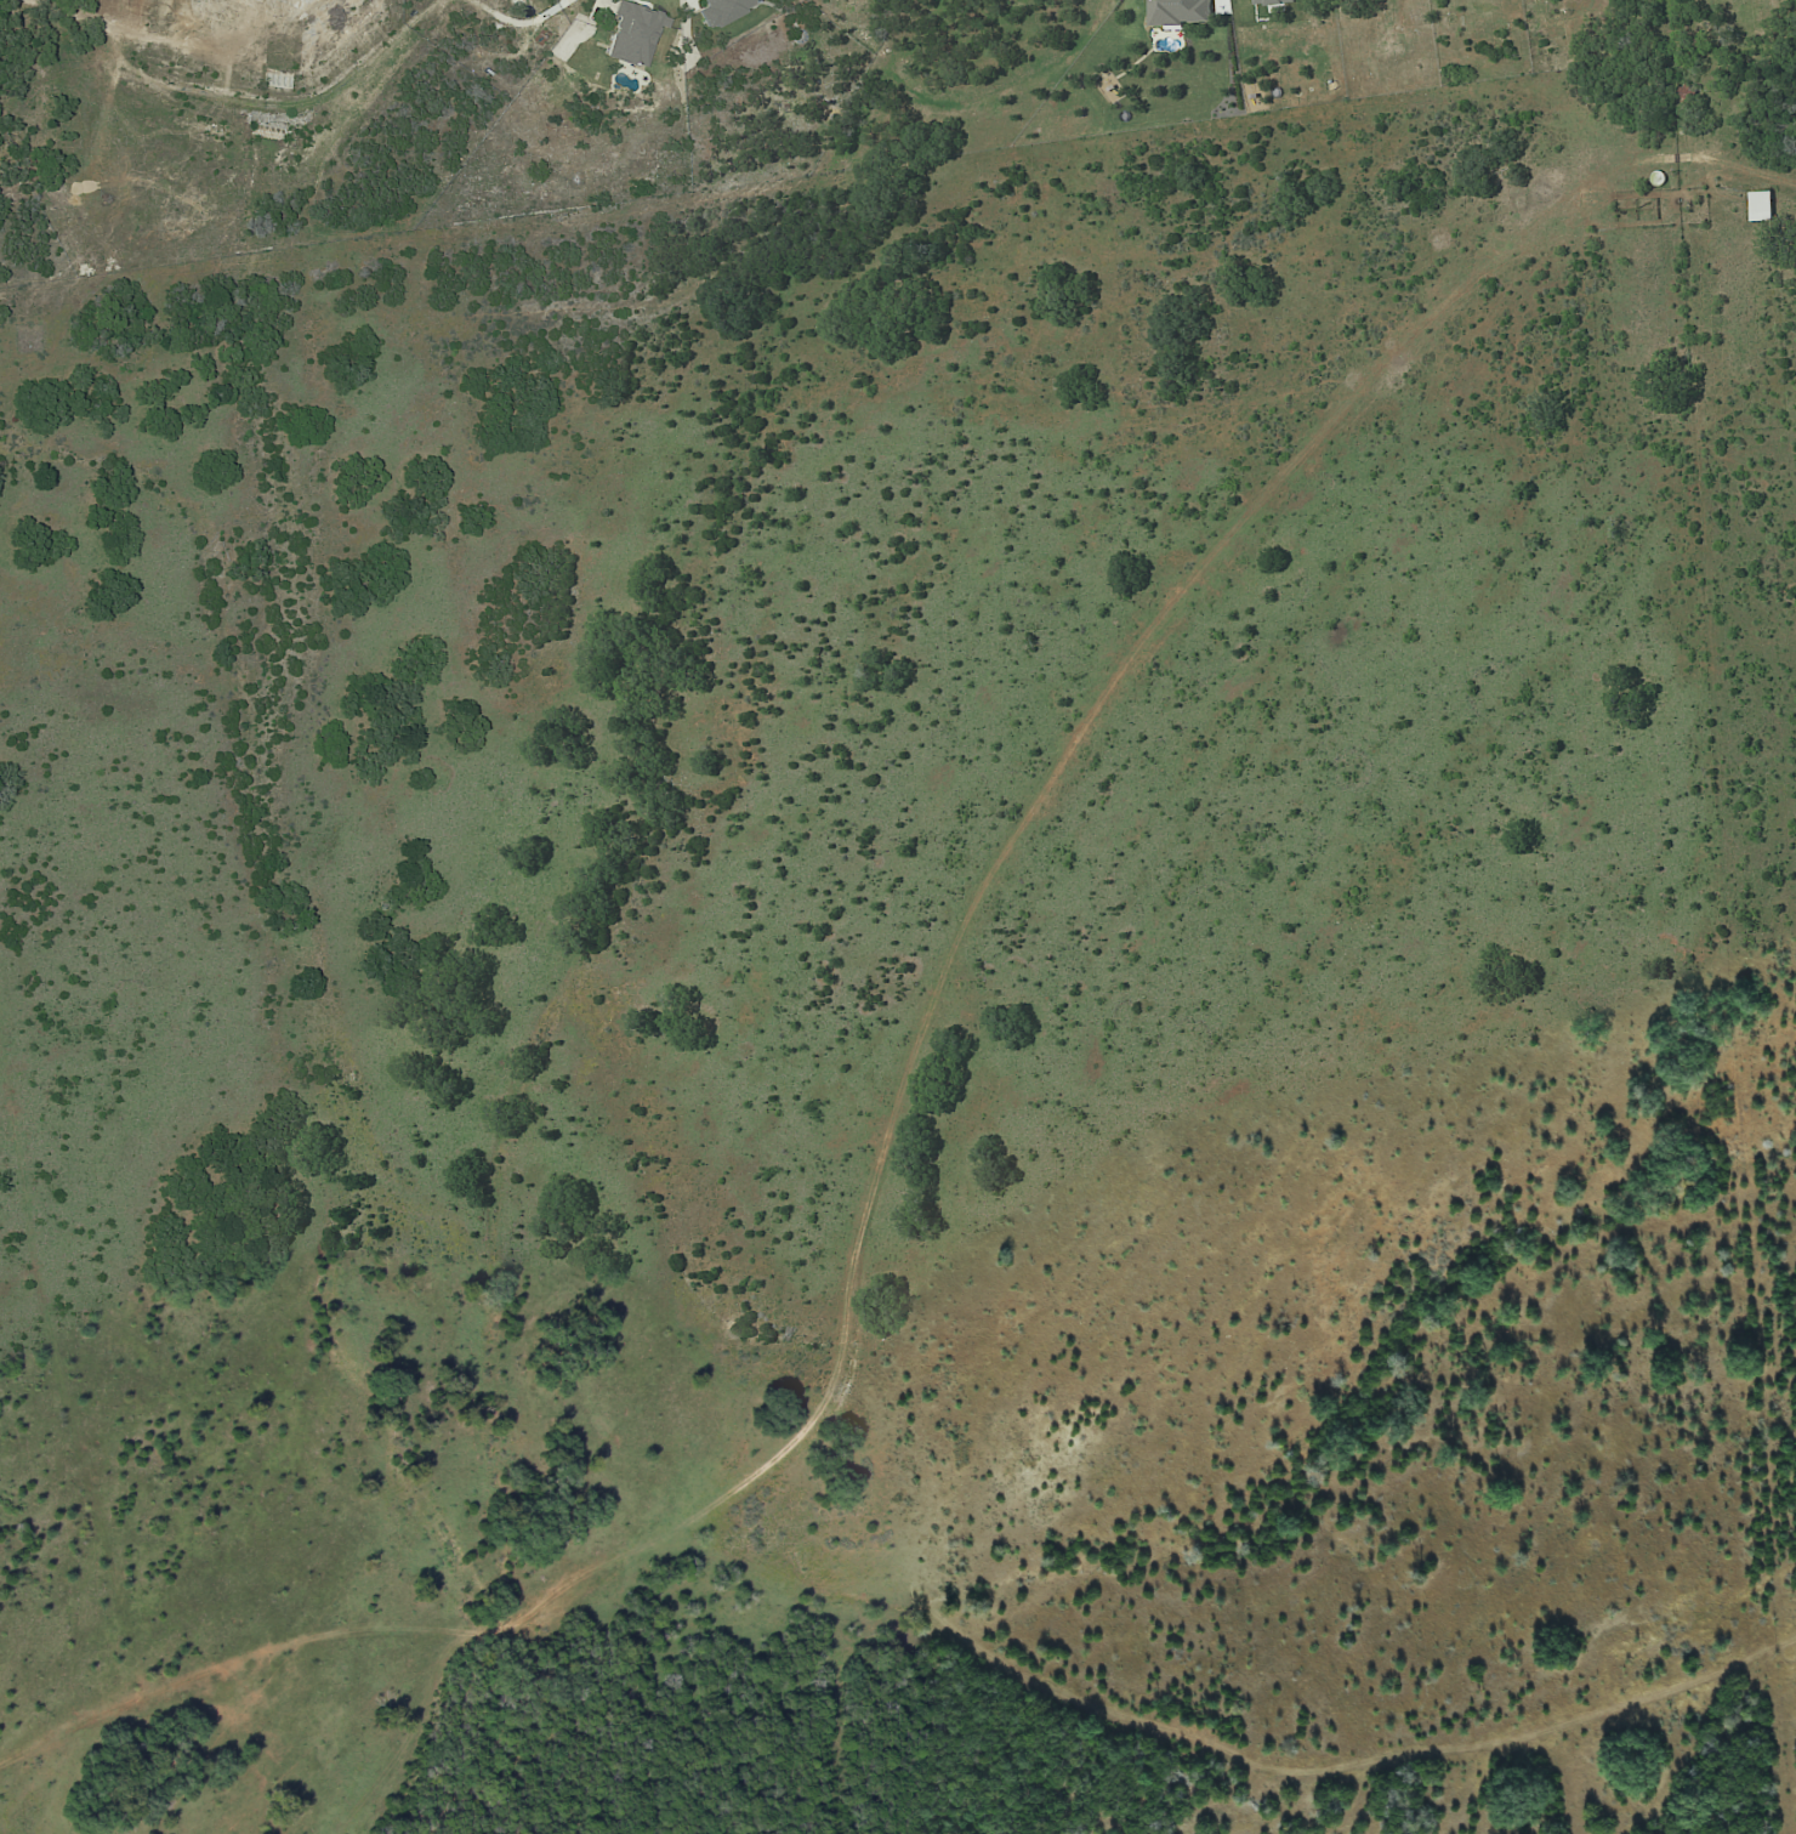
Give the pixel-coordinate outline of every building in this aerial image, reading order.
[(706,7),(697,11),(705,30),(753,8),(749,0),(703,0),(706,7)] [(1212,24),(1211,0),(1152,0),(1152,24),(1212,24)] [(604,58),(643,69),(655,28),(664,30),(668,16),(616,1),(612,16),(616,17),(604,58)] [(1751,193),(1752,221),(1773,220),(1772,192),(1751,193)]
